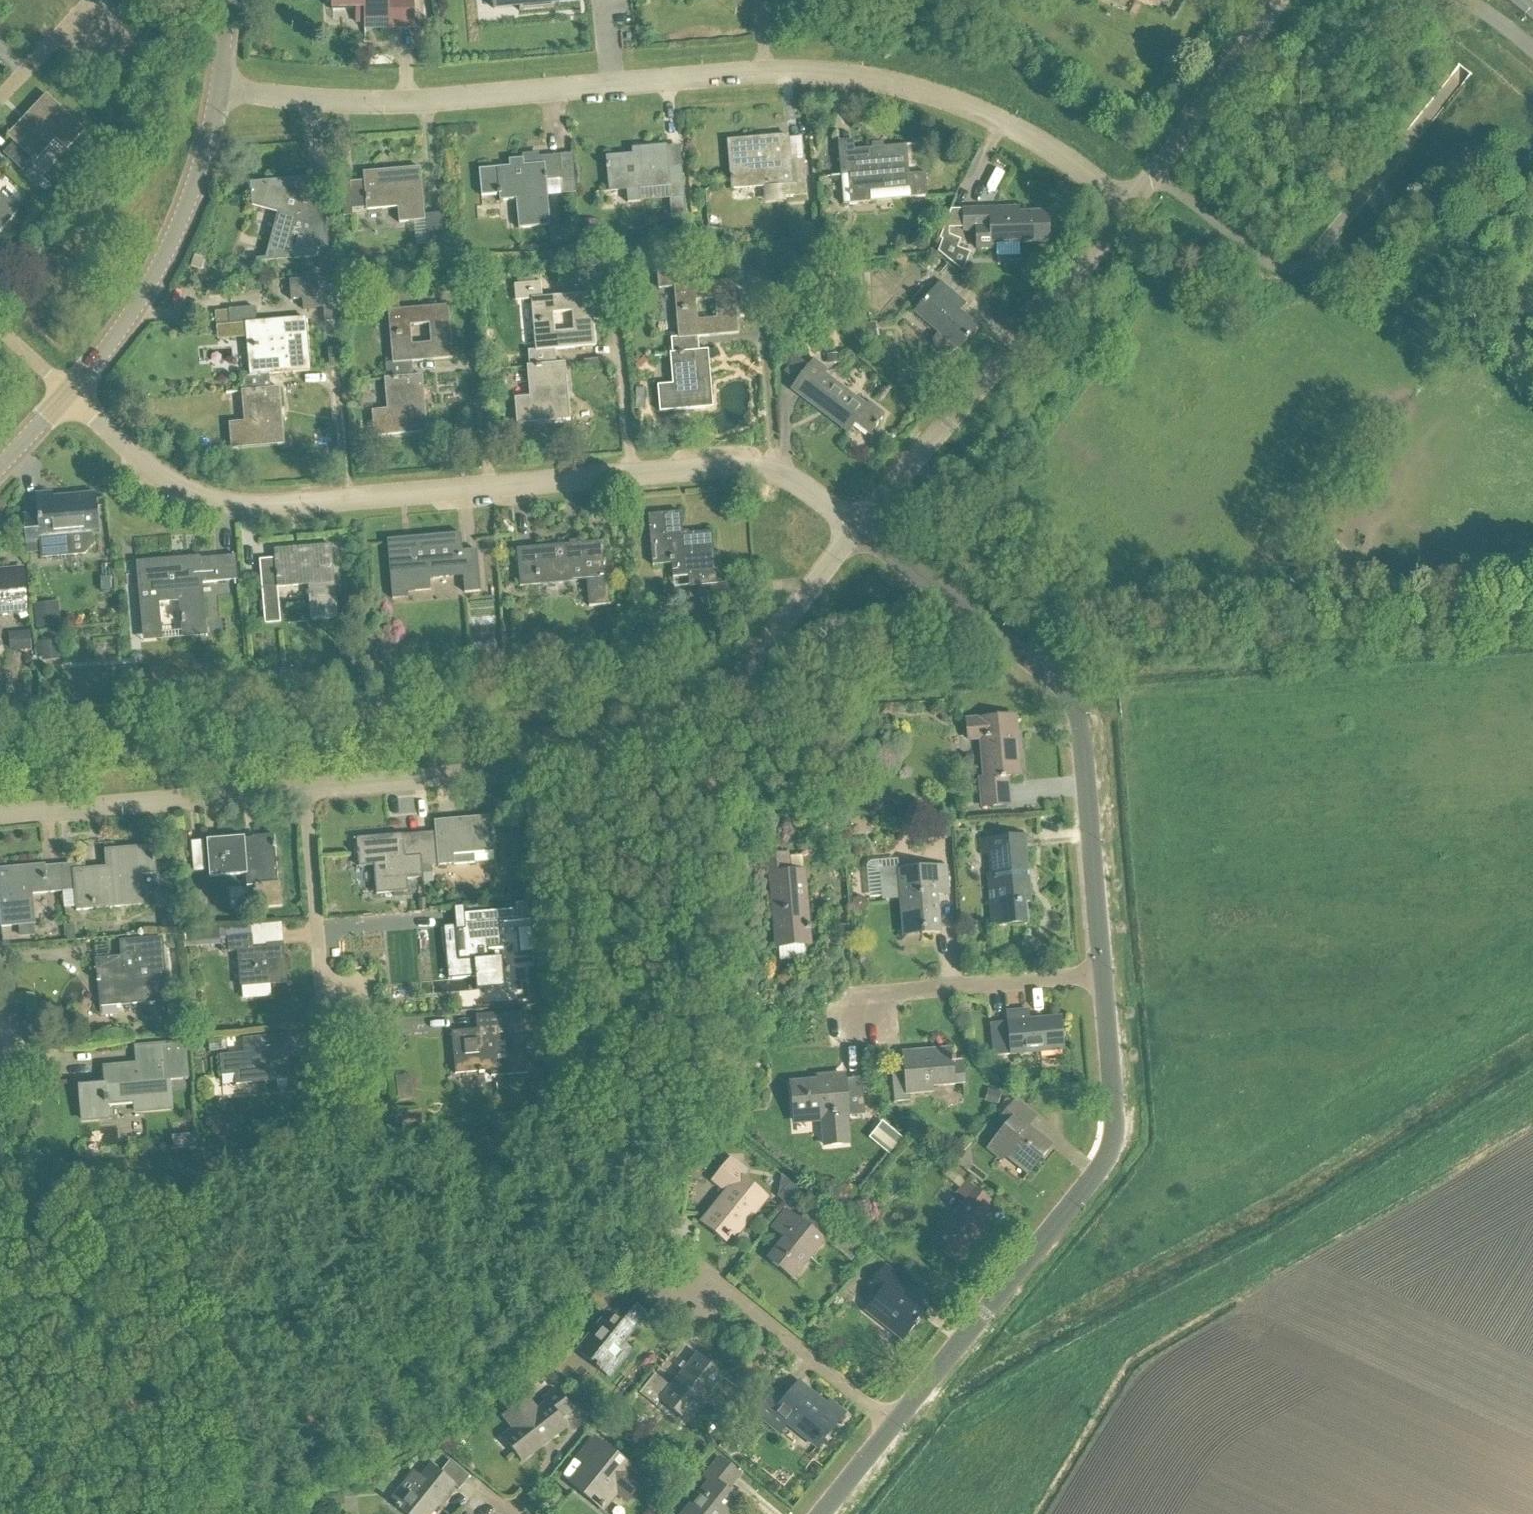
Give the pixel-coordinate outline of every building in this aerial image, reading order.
[(364,29),(415,28),(414,0),(331,0),(331,10),(356,10),(356,25),(364,25),(364,29)] [(493,10),(521,8),(521,11),(519,11),(519,13),(555,10),(554,8),(552,8),(552,5),(576,3),(576,0),(492,0),(493,10)] [(3,155),(23,174),(33,163),(35,164),(56,141),(67,152),(85,133),(46,96),(7,137),(14,144),(3,155)] [(790,162),(788,140),(788,137),(728,142),(731,178),(730,178),(730,182),(731,182),(732,190),(784,185),(785,198),(807,196),(804,161),(790,162)] [(606,165),(606,170),(608,169),(610,192),(627,191),(628,204),(641,202),(640,190),(670,187),(672,215),(686,214),(682,168),(668,169),(666,147),(633,150),(633,156),(607,158),(607,165),(606,165)] [(840,163),(841,178),(847,178),(850,205),(928,198),(925,174),(909,176),(906,147),(853,152),(854,162),(840,163)] [(479,171),(481,197),(499,196),(500,203),(516,201),(519,230),(551,227),(547,183),(563,182),(565,195),(576,194),(573,156),(508,162),(509,168),(479,171)] [(350,185),(352,212),(367,210),(367,212),(398,210),(399,225),(425,223),(420,169),(364,174),(365,184),(350,185)] [(280,213),(267,263),(316,259),(316,249),(329,248),(325,199),(313,200),(304,198),(303,180),(249,184),(251,205),(280,213)] [(19,213),(0,195),(0,233),(19,213)] [(966,210),(966,211),(966,232),(978,232),(979,250),(994,250),(993,245),(1048,244),(1048,214),(1008,214),(1008,209),(966,210)] [(817,238),(816,229),(804,230),(805,239),(817,238)] [(571,251),(571,244),(558,245),(559,252),(571,251)] [(319,263),(320,280),(330,279),(329,263),(319,263)] [(685,286),(684,272),(657,275),(659,290),(675,288),(679,339),(679,342),(699,340),(739,336),(734,282),(685,286)] [(339,322),(337,297),(335,278),(330,279),(320,280),(289,282),(291,301),(302,300),(303,311),(323,309),(325,323),(339,322)] [(935,341),(935,346),(946,356),(951,355),(957,349),(959,351),(978,328),(960,313),(967,305),(939,281),(934,287),(937,289),(916,314),(940,335),(935,341)] [(543,299),(541,285),(515,287),(516,303),(532,302),(536,352),(536,353),(555,352),(596,348),(592,295),(543,299)] [(399,312),(398,297),(372,299),(373,314),(389,313),(393,364),(393,365),(412,364),(452,360),(448,308),(399,312)] [(255,309),(228,311),(228,312),(229,324),(230,328),(245,326),(246,339),(250,376),(250,378),(269,376),(310,373),(306,320),(256,324),(255,309)] [(228,312),(215,313),(216,325),(229,324),(228,312)] [(861,326),(863,341),(875,339),(873,325),(861,326)] [(679,342),(679,339),(672,339),(673,354),(672,354),(675,386),(658,387),(661,413),(714,408),(709,353),(700,354),(699,340),(679,342)] [(717,349),(709,353),(712,358),(720,355),(717,349)] [(536,353),(536,352),(528,353),(530,367),(527,367),(530,399),(516,400),(518,426),(570,422),(565,365),(556,366),(555,352),(536,353)] [(838,355),(826,356),(827,365),(838,364),(838,355)] [(640,362),(636,365),(640,369),(647,363),(644,359),(640,362)] [(815,362),(793,390),(849,434),(856,425),(869,436),(884,416),(869,405),(866,409),(824,375),(827,372),(815,362)] [(393,365),(393,364),(386,365),(388,380),(386,380),(388,411),(372,412),(374,438),(426,434),(422,377),(413,378),(412,364),(393,365)] [(502,388),(500,374),(490,375),(491,388),(502,388)] [(244,424),(229,425),(231,450),(284,446),(279,389),(270,390),(269,376),(250,378),(250,376),(242,377),(244,392),(242,392),(244,424)] [(645,391),(636,390),(636,410),(645,410),(645,391)] [(476,448),(475,434),(458,436),(459,449),(476,448)] [(52,495),(37,496),(39,516),(24,517),(26,545),(41,544),(42,559),(85,555),(91,549),(89,535),(98,534),(95,497),(53,500),(52,495)] [(690,588),(699,587),(700,600),(730,597),(729,583),(717,585),(712,533),(683,535),(681,513),(648,517),(653,567),(672,565),(673,579),(689,577),(690,588)] [(464,594),(480,593),(477,552),(461,553),(460,536),(387,542),(392,595),(430,592),(430,581),(463,578),(464,594)] [(586,581),(588,608),(610,606),(604,543),(517,551),(520,589),(541,587),(541,585),(586,581)] [(338,619),(331,546),(274,551),(275,561),(260,562),(262,588),(277,587),(277,589),(309,586),(312,621),(338,619)] [(183,619),(182,618),(183,634),(207,632),(205,599),(201,599),(200,584),(235,581),(233,558),(195,561),(195,564),(187,565),(186,563),(175,564),(174,561),(136,564),(138,588),(140,588),(144,628),(161,627),(159,604),(182,603),(183,619)] [(27,612),(23,571),(0,573),(0,614),(27,612)] [(278,597),(263,598),(264,612),(279,611),(278,597)] [(59,610),(35,612),(37,628),(60,626),(59,610)] [(8,634),(10,654),(32,652),(30,632),(8,634)] [(42,656),(42,664),(59,662),(57,642),(34,643),(35,657),(42,656)] [(1014,717),(966,721),(968,740),(981,739),(985,778),(980,779),(982,807),(1008,805),(1005,777),(1019,776),(1014,717)] [(435,834),(420,835),(422,866),(438,864),(438,866),(476,862),(475,853),(493,851),(494,852),(495,852),(492,817),(434,822),(435,834)] [(422,866),(420,835),(403,837),(403,835),(356,839),(359,867),(361,867),(361,865),(374,864),(376,895),(408,892),(405,867),(422,866)] [(207,842),(210,878),(246,875),(247,888),(255,887),(257,911),(283,908),(281,884),(278,884),(274,836),(207,842)] [(994,873),(989,874),(990,890),(989,890),(993,926),(1028,923),(1026,902),(1031,902),(1025,836),(982,840),(983,854),(992,853),(994,873)] [(77,865),(60,866),(62,893),(75,892),(77,912),(144,906),(142,876),(157,875),(156,863),(156,857),(155,857),(154,846),(105,851),(106,868),(85,870),(85,864),(80,864),(80,863),(77,863),(77,865)] [(804,944),(809,944),(804,871),(791,872),(790,854),(762,856),(763,876),(771,876),(774,912),(775,912),(777,947),(778,947),(779,959),(805,957),(804,944)] [(205,871),(204,862),(194,863),(195,872),(205,871)] [(60,866),(46,868),(46,866),(0,870),(0,915),(1,928),(36,925),(33,895),(62,893),(60,866)] [(883,872),(885,898),(900,897),(903,932),(922,930),(922,935),(941,933),(937,895),(949,894),(946,867),(883,872)] [(423,869),(424,883),(433,883),(432,869),(423,869)] [(488,951),(502,950),(499,924),(530,922),(529,903),(515,904),(515,911),(464,916),(465,926),(455,927),(443,928),(448,981),(475,979),(476,991),(481,991),(481,985),(502,983),(501,971),(503,971),(502,958),(489,960),(488,951)] [(74,926),(66,927),(67,942),(75,942),(74,926)] [(252,928),(219,931),(220,941),(229,940),(229,939),(253,937),(252,928)] [(203,947),(201,932),(184,934),(185,949),(203,947)] [(288,983),(284,945),(269,946),(269,951),(264,952),(264,950),(254,950),(253,937),(229,939),(229,940),(220,941),(221,954),(230,953),(238,952),(241,987),(243,987),(243,997),(272,995),(271,985),(288,983)] [(97,979),(98,983),(100,1008),(168,1002),(164,952),(163,952),(162,939),(147,940),(147,939),(120,942),(121,958),(96,960),(97,969),(94,969),(95,970),(97,970),(98,979),(97,979)] [(181,985),(173,986),(174,998),(182,997),(181,985)] [(990,1024),(993,1057),(1063,1051),(1061,1020),(1030,1023),(1028,1010),(1008,1012),(1008,1022),(990,1024)] [(456,1075),(479,1073),(480,1074),(485,1074),(484,1072),(491,1072),(492,1078),(528,1074),(523,1012),(482,1016),(483,1030),(452,1032),(456,1075)] [(220,1056),(222,1077),(233,1076),(234,1076),(235,1076),(236,1086),(289,1081),(286,1054),(293,1054),(292,1035),(255,1038),(256,1053),(220,1056)] [(142,1066),(105,1070),(107,1086),(97,1087),(97,1086),(81,1088),(83,1122),(108,1120),(107,1106),(143,1103),(144,1112),(170,1110),(168,1082),(187,1080),(184,1045),(141,1048),(142,1066)] [(924,1093),(924,1088),(962,1084),(960,1063),(951,1064),(949,1049),(903,1054),(905,1072),(891,1074),(894,1104),(909,1102),(908,1095),(924,1093)] [(1015,1081),(1012,1069),(1002,1072),(1005,1084),(1015,1081)] [(793,1118),(822,1115),(825,1146),(847,1144),(844,1113),(847,1112),(844,1077),(829,1078),(830,1082),(790,1085),(793,1118)] [(1000,1093),(990,1090),(987,1101),(997,1104),(1000,1093)] [(987,1150),(1001,1161),(1007,1155),(1030,1173),(1051,1147),(1028,1128),(1036,1118),(1015,1101),(1002,1117),(1009,1123),(987,1150)] [(901,1140),(882,1125),(870,1140),(890,1155),(901,1140)] [(701,1223),(726,1243),(731,1237),(735,1240),(768,1200),(741,1178),(747,1171),(732,1159),(712,1182),(725,1193),(701,1223)] [(957,1263),(992,1220),(982,1212),(990,1203),(966,1183),(965,1182),(958,1192),(958,1193),(968,1201),(933,1244),(957,1263)] [(772,1229),(785,1240),(768,1260),(793,1281),(824,1241),(821,1239),(826,1233),(805,1217),(800,1222),(787,1211),(772,1229)] [(860,1251),(846,1239),(836,1250),(851,1262),(860,1251)] [(875,1280),(885,1288),(867,1311),(904,1340),(915,1326),(917,1327),(920,1323),(919,1322),(923,1316),(899,1297),(908,1286),(885,1267),(875,1280)] [(596,1369),(601,1373),(603,1371),(609,1377),(629,1353),(620,1346),(646,1315),(622,1295),(606,1314),(609,1316),(579,1352),(597,1367),(596,1369)] [(640,1394),(657,1408),(663,1400),(689,1422),(724,1379),(696,1356),(671,1387),(655,1374),(640,1394)] [(759,1414),(782,1433),(789,1424),(818,1447),(844,1415),(830,1404),(827,1408),(799,1386),(784,1404),(774,1396),(759,1414)] [(505,1417),(515,1430),(504,1438),(524,1462),(567,1428),(562,1421),(574,1411),(557,1390),(544,1400),(548,1404),(538,1412),(528,1399),(505,1417)] [(591,1429),(605,1440),(614,1430),(600,1418),(591,1429)] [(630,1471),(632,1469),(595,1438),(578,1458),(592,1470),(588,1475),(586,1474),(575,1487),(603,1510),(605,1507),(603,1505),(614,1491),(627,1502),(644,1482),(630,1471)] [(740,1503),(727,1492),(740,1476),(721,1460),(706,1479),(712,1483),(687,1513),(732,1513),(740,1503)] [(400,1511),(400,1510),(406,1513),(432,1513),(452,1490),(457,1494),(470,1477),(451,1461),(440,1474),(431,1467),(421,1479),(414,1473),(391,1502),(396,1506),(396,1507),(400,1511)]
